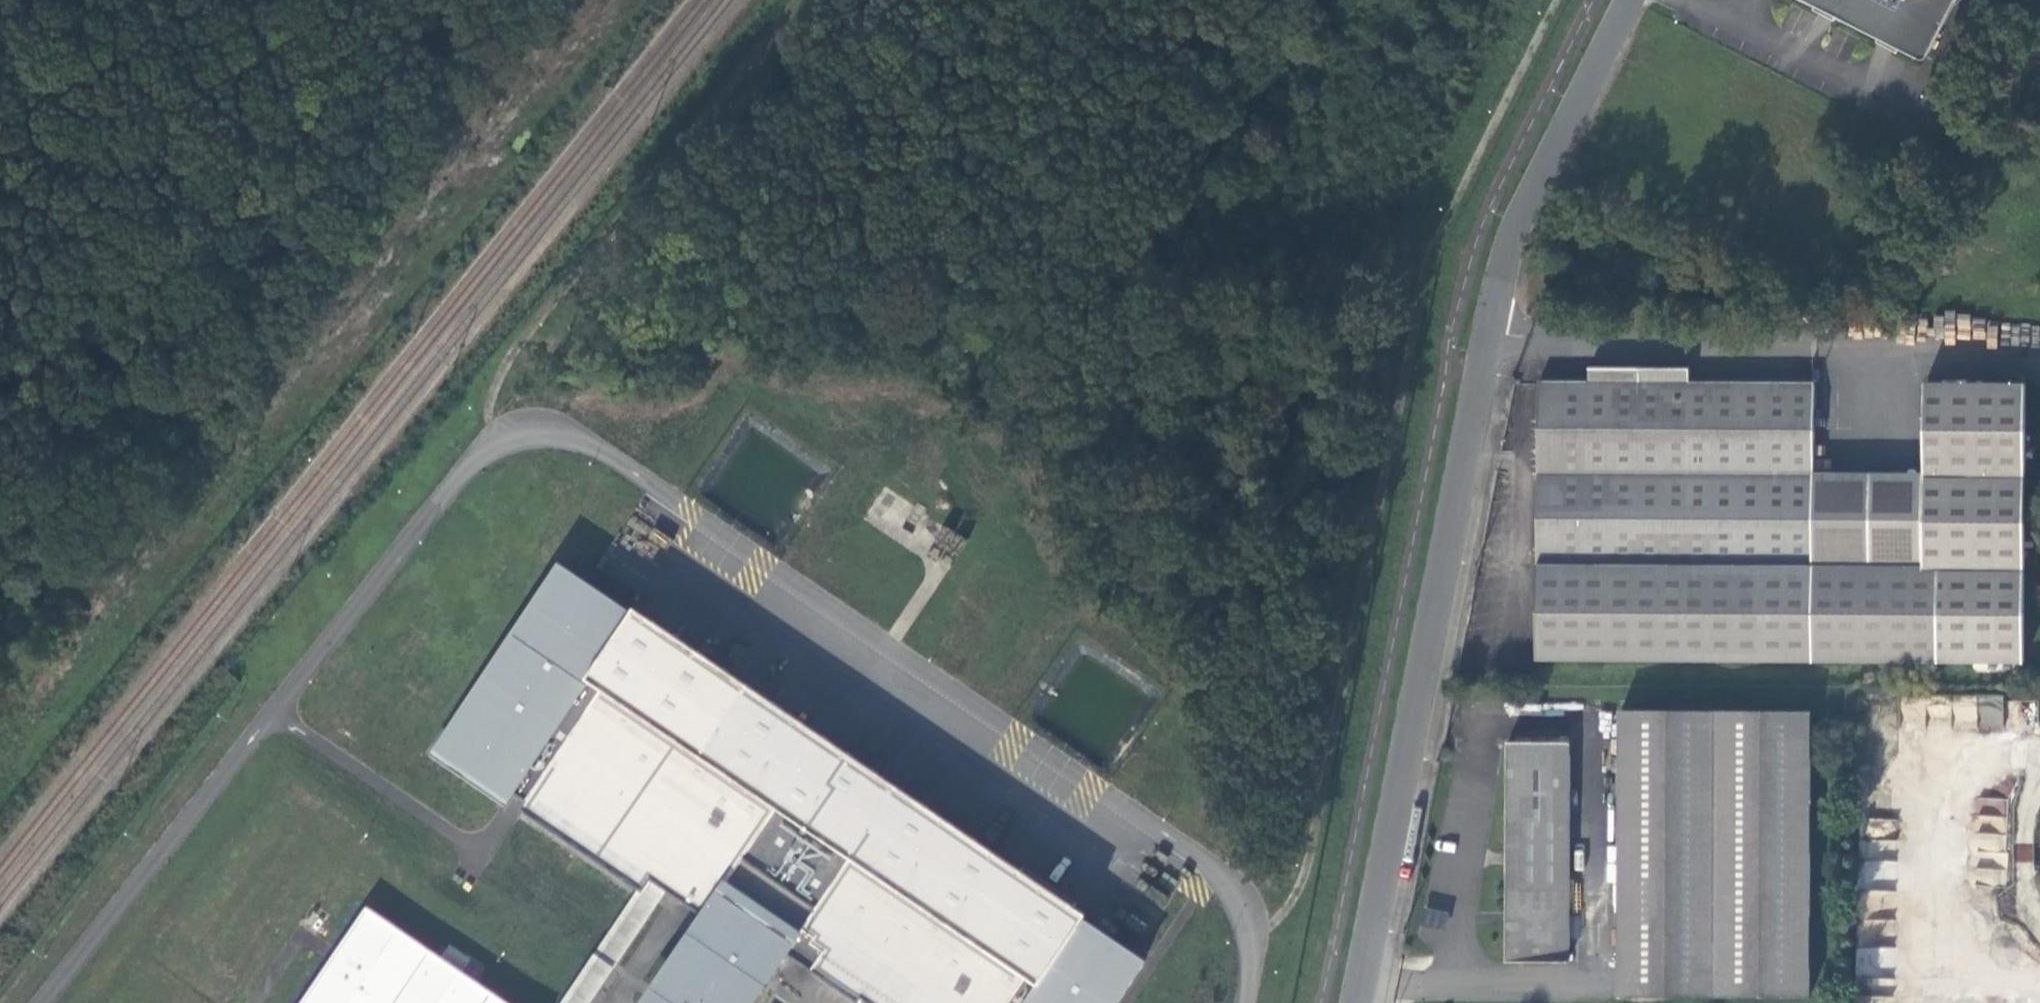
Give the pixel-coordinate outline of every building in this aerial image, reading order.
[(1924,61),(1925,60),(1956,0),(1799,0),(1920,61),(1921,62),(1923,62),(1924,61)] [(1589,368),(1589,383),(1690,384),(1690,368),(1589,368)] [(1690,384),(1589,383),(1539,383),(1538,660),(2024,663),(2025,386),(1925,385),(1924,475),(1814,475),(1815,385),(1690,384)] [(1116,976),(1130,985),(1142,967),(1082,926),(1089,916),(635,607),(626,621),(554,572),(512,633),(525,642),(465,731),(452,722),(433,751),(642,894),(651,881),(703,916),(654,988),(676,1002),(756,1002),(766,988),(772,979),(788,955),(859,1002),(863,998),(870,1002),(1098,1002),(1116,976)] [(2004,727),(2004,704),(1920,704),(1920,727),(2004,727)] [(1621,710),(1620,996),(1810,998),(1811,711),(1621,710)] [(1508,743),(1506,962),(1571,962),(1572,743),(1508,743)] [(364,913),(303,1002),(496,1002),(364,913)]
